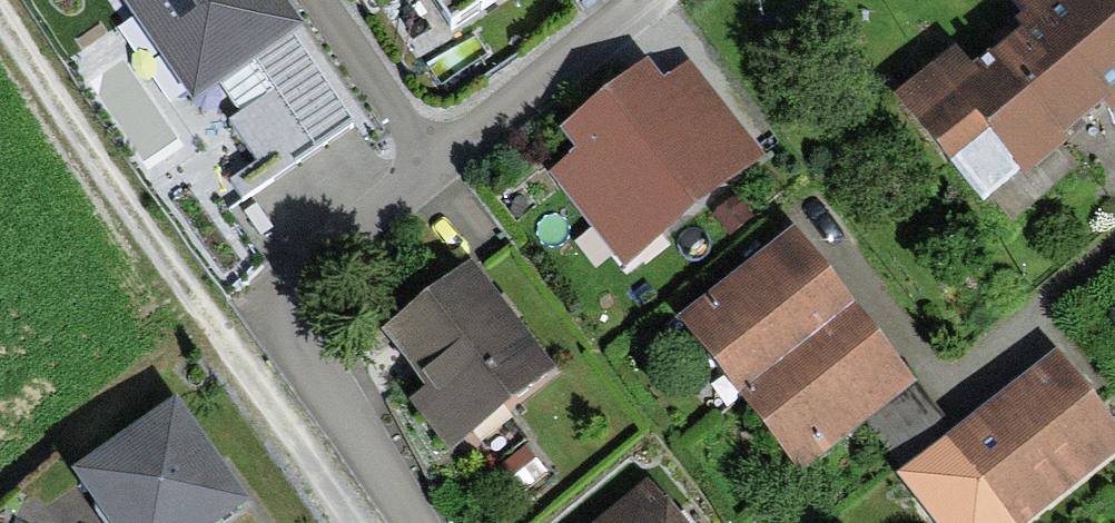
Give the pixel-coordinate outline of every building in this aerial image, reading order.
[(196,105),(304,33),(281,0),(126,0),(196,105)] [(445,35),(496,0),(420,0),(445,35)] [(1027,186),(1114,121),(1114,2),(1113,0),(1079,0),(917,121),(945,156),(982,126),(1027,186)] [(759,152),(690,64),(668,81),(653,60),(571,124),(586,144),(552,171),(621,259),(759,152)] [(800,233),(681,324),(794,472),(913,381),(800,233)] [(446,446),(554,367),(475,260),(382,328),(425,387),(411,397),(446,446)] [(940,522),(1022,522),(1114,449),(1114,423),(1058,352),(903,476),(940,522)] [(60,478),(91,522),(225,522),(241,512),(167,404),(60,478)] [(650,477),(593,522),(688,522),(650,477)]
